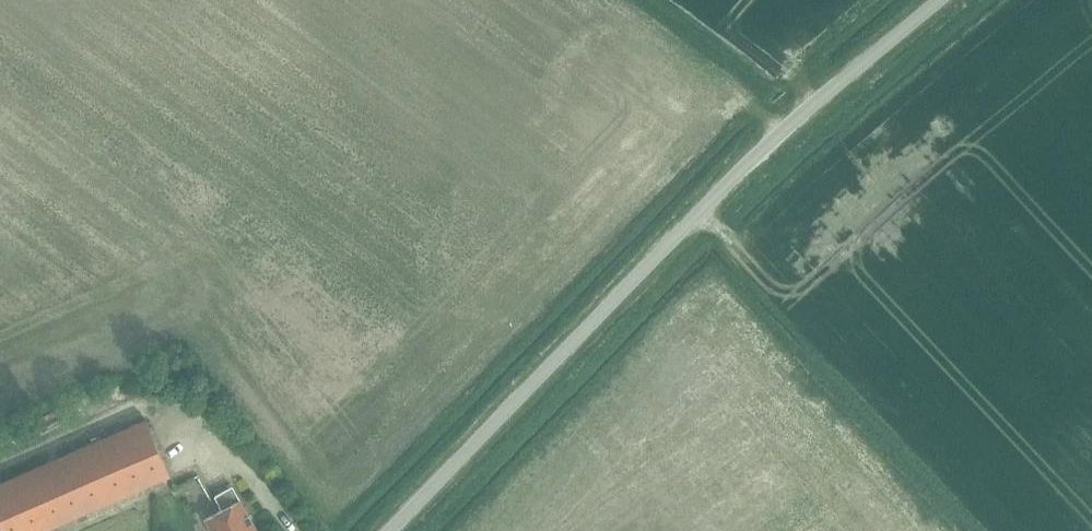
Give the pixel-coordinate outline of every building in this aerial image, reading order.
[(170,475),(145,419),(0,482),(0,526),(2,530),(40,530),(170,475)] [(232,486),(213,496),(221,509),(202,520),(208,530),(258,530),(232,486)]
